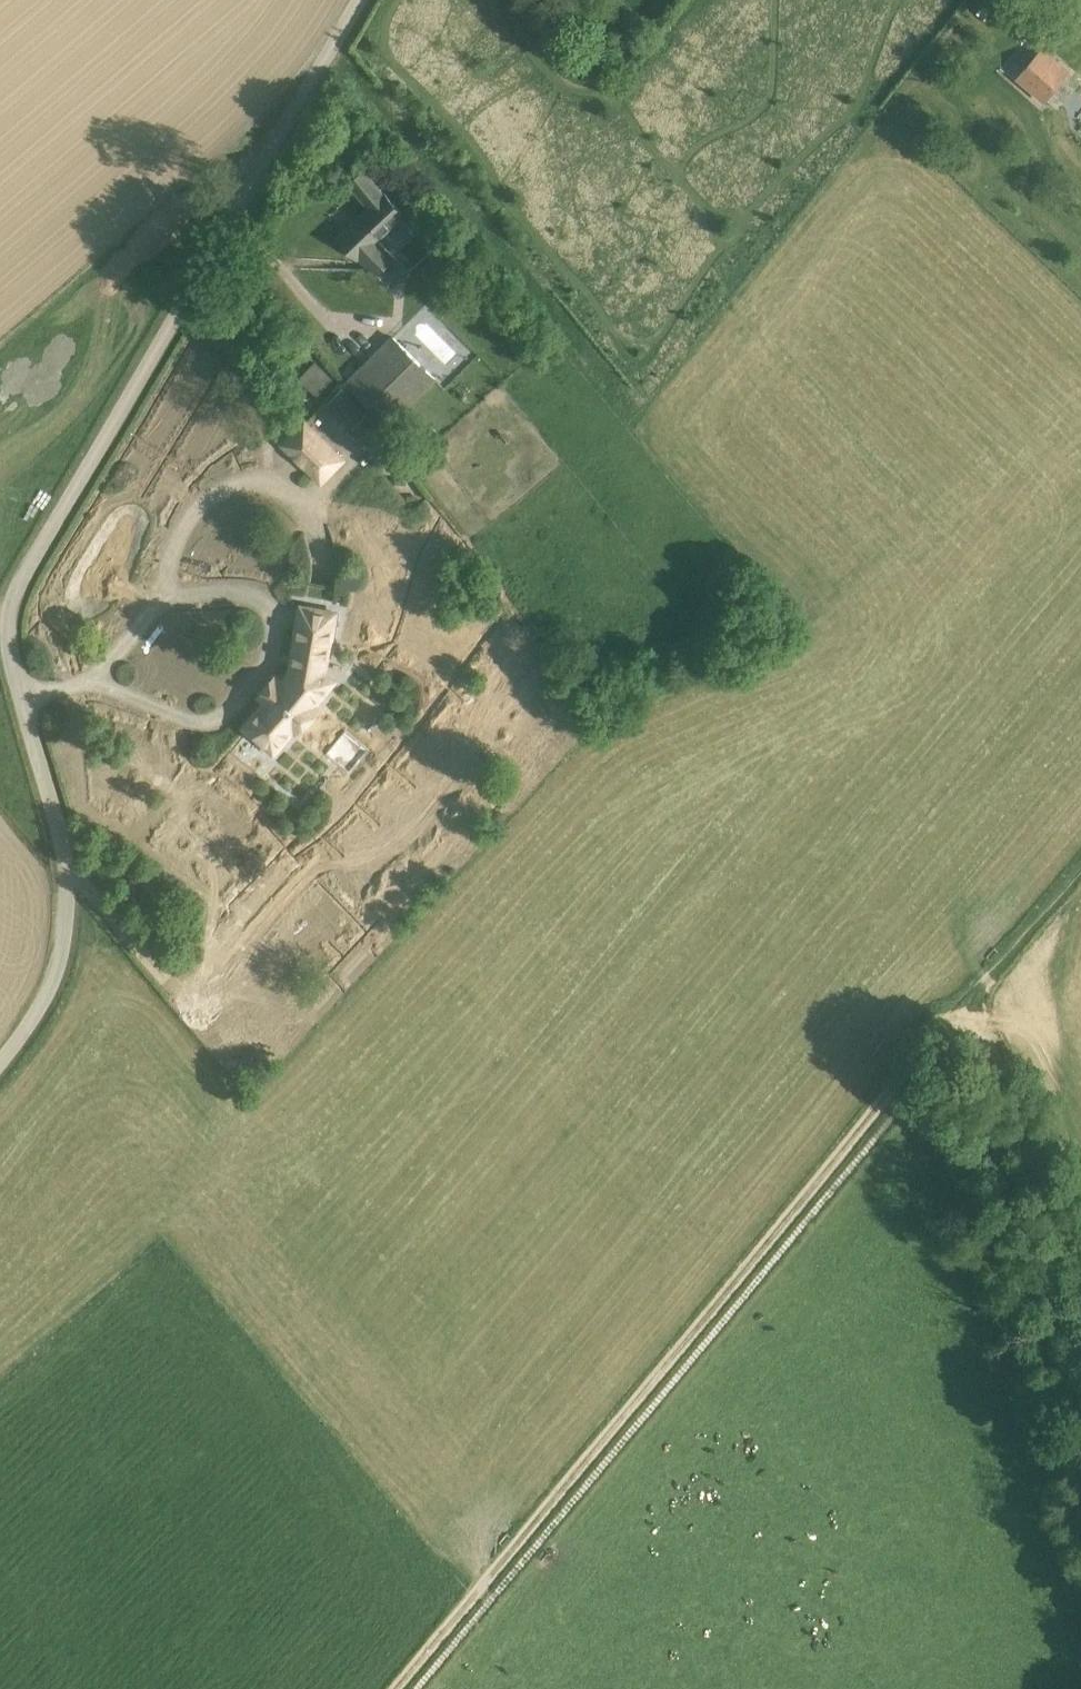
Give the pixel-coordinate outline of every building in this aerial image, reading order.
[(1043,1),(1057,13),(1067,2),(1072,6),(1076,0),(1045,0),(1043,1)] [(1022,73),(1018,77),(1044,99),(1061,79),(1068,71),(1042,49),(1035,57),(1022,73)] [(405,214),(365,169),(349,182),(369,205),(338,236),(358,258),(359,257),(375,275),(395,256),(378,239),(405,214)] [(434,381),(390,337),(344,382),(387,428),(434,381)] [(343,388),(328,402),(353,427),(367,412),(343,388)] [(302,423),(281,443),(317,479),(338,459),(302,423)] [(269,700),(247,725),(273,748),(292,725),(296,728),(299,725),(303,728),(316,714),(312,710),(315,707),(311,703),(322,691),(310,680),(323,664),(328,638),(329,638),(334,614),(303,608),(298,632),(300,633),(292,674),(284,684),(279,680),(265,696),(269,700)]
